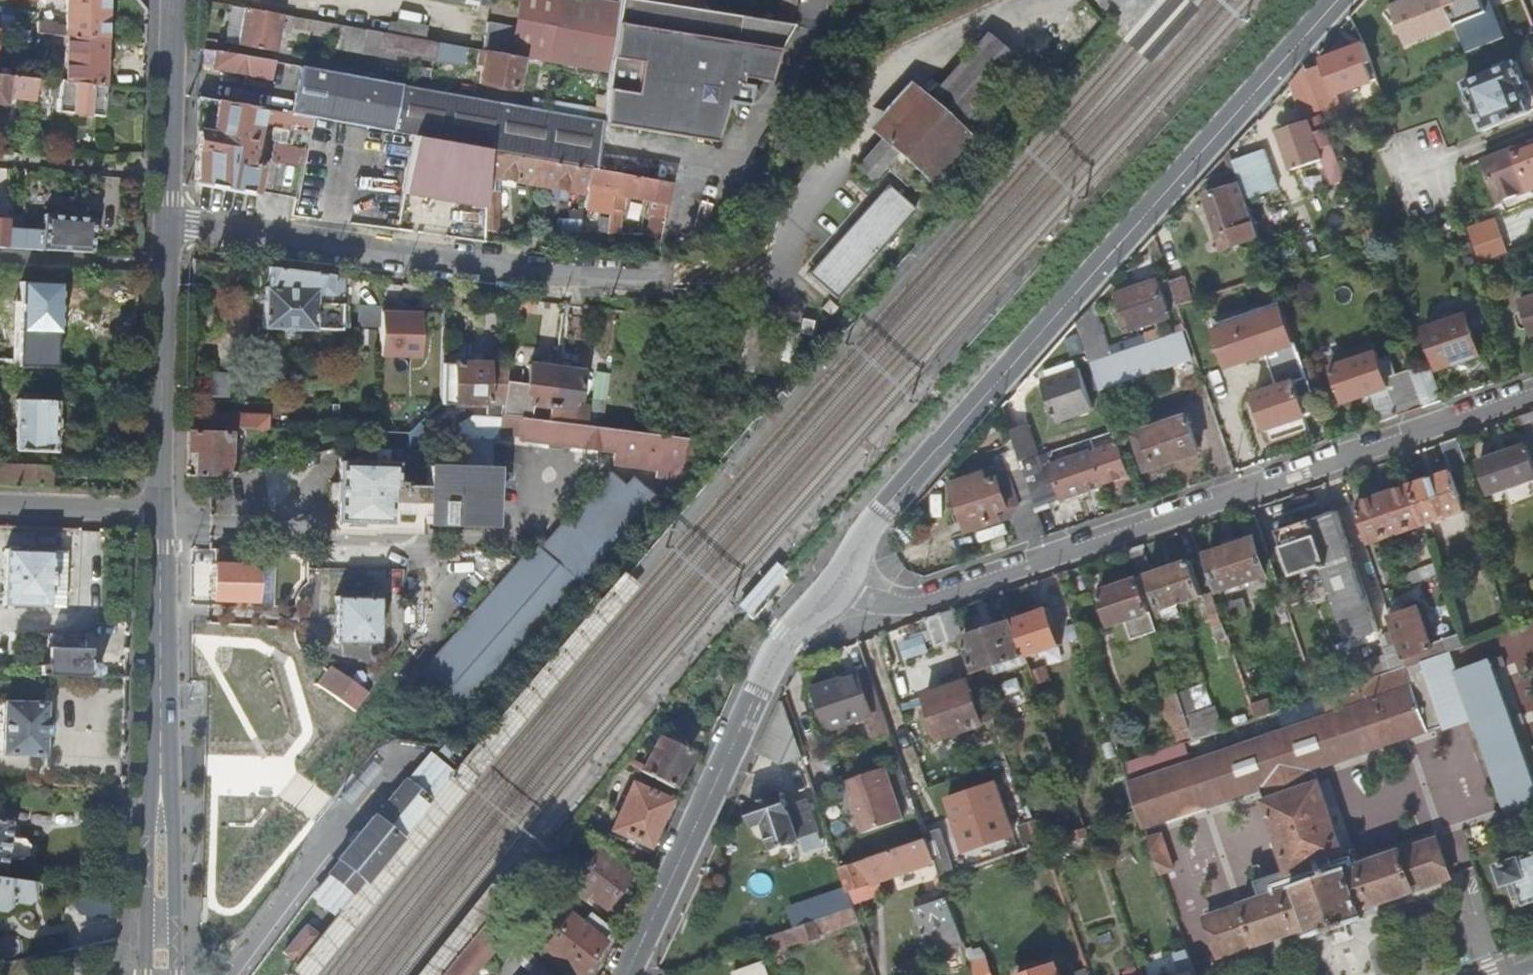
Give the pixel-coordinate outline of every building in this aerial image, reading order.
[(64,27),(54,26),(55,24),(37,22),(36,32),(64,35),(106,40),(106,0),(64,0),(64,27)] [(490,9),(491,0),(446,0),(490,9)] [(608,0),(592,0),(591,8),(618,13),(619,2),(608,0)] [(689,8),(635,0),(620,0),(619,2),(618,13),(607,84),(607,89),(604,121),(604,124),(715,143),(725,109),(726,103),(747,106),(750,85),(740,84),(741,77),(769,82),(779,49),(792,27),(793,27),(793,25),(779,23),(689,8)] [(689,8),(690,0),(635,0),(689,8)] [(779,23),(793,25),(795,25),(796,7),(797,0),(788,0),(787,6),(781,5),(779,23)] [(1463,27),(1467,40),(1498,29),(1488,0),(1397,0),(1393,1),(1409,46),(1463,27)] [(242,8),(230,6),(223,42),(236,45),(242,8)] [(290,17),(242,8),(236,45),(274,52),(278,33),(288,34),(290,17)] [(428,26),(397,20),(394,35),(425,41),(428,26)] [(527,30),(486,22),(482,51),(522,58),(527,30)] [(378,32),(335,25),(331,47),(376,55),(377,49),(463,64),(466,48),(425,41),(394,35),(384,33),(378,32)] [(106,40),(64,35),(63,82),(103,87),(104,87),(106,40)] [(921,97),(858,167),(871,179),(896,150),(922,173),(959,131),(956,128),(1015,62),(986,35),(926,102),(921,97)] [(1372,61),(1365,45),(1323,61),(1326,66),(1337,95),(1378,79),(1372,61)] [(482,51),(478,50),(476,64),(482,66),(479,84),(516,90),(522,58),(482,51)] [(272,61),(214,51),(212,68),(270,79),(272,61)] [(1517,62),(1465,83),(1484,131),(1530,112),(1520,85),(1525,83),(1517,62)] [(1077,63),(1072,68),(1077,73),(1082,68),(1077,63)] [(527,107),(299,66),(290,114),(312,118),(488,151),(539,160),(590,169),(595,169),(604,124),(604,121),(527,107)] [(1280,132),(1293,170),(1323,160),(1337,156),(1325,120),(1309,72),(1306,66),(1292,82),(1306,124),(1298,127),(1297,123),(1291,125),(1292,128),(1280,132)] [(1326,66),(1309,72),(1325,120),(1338,116),(1332,97),(1337,95),(1326,66)] [(3,104),(4,96),(32,100),(33,90),(34,79),(0,75),(0,104),(3,104)] [(1066,75),(1060,81),(1065,86),(1071,80),(1066,75)] [(46,80),(34,79),(33,90),(44,92),(46,80)] [(63,82),(59,82),(58,87),(57,98),(56,111),(101,116),(104,87),(103,87),(63,82)] [(590,108),(528,99),(527,107),(604,121),(607,89),(607,84),(597,83),(590,108)] [(58,87),(50,86),(49,98),(57,98),(58,87)] [(290,114),(199,97),(197,142),(196,184),(257,195),(258,191),(262,171),(251,168),(259,124),(309,133),(312,118),(290,114)] [(387,168),(393,136),(350,128),(344,160),(387,168)] [(1501,202),(1532,189),(1532,139),(1484,159),(1501,202)] [(305,148),(274,143),(271,162),(301,167),(305,150),(305,148)] [(433,150),(404,144),(401,163),(430,168),(433,150)] [(1464,147),(1457,150),(1459,156),(1466,154),(1464,147)] [(325,153),(305,150),(301,167),(294,200),(333,207),(334,191),(319,189),(325,153)] [(1241,183),(1246,199),(1278,188),(1265,150),(1233,161),(1235,167),(1241,183)] [(539,160),(488,151),(486,176),(487,176),(499,178),(536,184),(539,160)] [(1230,151),(1225,157),(1229,169),(1235,167),(1233,161),(1230,151)] [(1337,156),(1323,160),(1331,184),(1345,179),(1337,156)] [(590,169),(539,160),(536,184),(555,188),(554,198),(565,200),(567,190),(586,193),(587,189),(590,169)] [(1323,160),(1293,170),(1301,194),(1331,184),(1323,160)] [(595,169),(590,169),(587,189),(586,193),(586,195),(584,208),(611,212),(611,210),(609,209),(616,173),(595,169)] [(611,212),(609,233),(621,235),(624,196),(657,202),(669,205),(673,183),(616,173),(609,209),(611,210),(611,212)] [(499,178),(487,176),(487,191),(499,192),(499,178)] [(887,183),(806,273),(836,299),(917,208),(887,183)] [(1241,183),(1205,195),(1224,249),(1259,237),(1246,199),(1241,183)] [(499,192),(487,191),(486,230),(498,230),(499,192)] [(669,205),(657,202),(654,216),(666,219),(669,205)] [(583,213),(570,212),(570,220),(558,220),(556,231),(580,233),(583,213)] [(93,219),(44,215),(43,231),(22,230),(21,248),(41,250),(90,252),(93,219)] [(3,247),(21,248),(22,230),(4,229),(5,220),(0,219),(0,247),(3,247)] [(1497,221),(1471,230),(1477,247),(1503,238),(1497,221)] [(1373,231),(1364,234),(1367,243),(1376,240),(1373,231)] [(344,276),(265,266),(262,328),(314,331),(315,328),(341,329),(344,276)] [(1184,277),(1169,281),(1178,306),(1193,301),(1184,277)] [(1158,281),(1118,295),(1130,331),(1170,317),(1158,281)] [(58,286),(24,284),(22,328),(19,328),(17,365),(22,366),(55,367),(57,329),(56,329),(58,286)] [(1519,300),(1522,311),(1519,312),(1516,317),(1520,328),(1525,330),(1528,329),(1532,339),(1532,296),(1519,300)] [(1214,324),(1230,369),(1273,354),(1277,366),(1304,357),(1284,300),(1214,324)] [(1094,305),(1077,324),(1091,362),(1111,355),(1094,305)] [(444,309),(412,308),(409,400),(378,399),(377,431),(410,433),(441,405),(442,363),(444,309)] [(1477,311),(1468,314),(1473,330),(1483,327),(1485,323),(1482,313),(1477,311)] [(1468,314),(1425,328),(1439,371),(1482,356),(1473,330),(1468,314)] [(1184,325),(1175,328),(1178,333),(1183,332),(1186,331),(1184,325)] [(1145,334),(1148,343),(1162,338),(1159,329),(1145,334)] [(1091,362),(1100,390),(1192,359),(1183,332),(1178,333),(1162,338),(1148,343),(1111,355),(1091,362)] [(1333,368),(1345,403),(1372,394),(1382,422),(1424,408),(1411,370),(1396,375),(1390,356),(1379,360),(1377,353),(1333,368)] [(509,363),(442,363),(441,405),(443,405),(487,405),(487,415),(501,416),(502,416),(506,381),(509,363)] [(556,367),(529,364),(526,384),(506,381),(502,416),(521,418),(531,419),(533,405),(550,408),(556,367)] [(1442,402),(1429,364),(1411,370),(1424,408),(1442,402)] [(55,367),(22,366),(22,385),(55,385),(55,367)] [(581,371),(556,367),(550,408),(571,410),(574,392),(579,392),(581,371)] [(1515,367),(1508,369),(1512,378),(1519,376),(1515,367)] [(1080,370),(1043,382),(1057,422),(1094,409),(1080,370)] [(1305,370),(1281,378),(1284,387),(1294,383),(1305,416),(1319,411),(1305,370)] [(1284,387),(1255,397),(1266,430),(1268,429),(1273,441),(1309,429),(1305,416),(1294,383),(1284,387)] [(606,401),(588,399),(586,412),(585,426),(602,428),(606,401)] [(57,402),(17,400),(14,450),(55,450),(57,402)] [(571,410),(550,408),(548,422),(585,426),(586,412),(571,410)] [(268,415),(190,413),(189,427),(268,428),(268,415)] [(1522,416),(1532,443),(1532,413),(1522,416)] [(501,416),(499,432),(519,435),(521,418),(502,416),(501,416)] [(1188,417),(1133,436),(1142,464),(1153,460),(1156,468),(1200,453),(1188,417)] [(585,426),(548,422),(531,419),(521,418),(519,435),(518,439),(616,450),(662,456),(682,458),(693,460),(696,440),(655,435),(602,428),(585,426)] [(1039,456),(1028,426),(1010,432),(1020,462),(1039,456)] [(230,434),(189,432),(189,451),(196,451),(195,476),(212,476),(229,477),(230,434)] [(398,488),(397,501),(427,501),(426,525),(490,526),(492,437),(441,435),(441,462),(464,463),(464,467),(441,466),(428,466),(427,488),(398,488)] [(1469,467),(1459,438),(1442,444),(1452,472),(1469,467)] [(1052,468),(1037,474),(1048,503),(1062,498),(1063,499),(1119,480),(1122,491),(1134,487),(1119,443),(1052,466),(1052,468)] [(394,448),(339,445),(337,522),(391,523),(391,501),(397,501),(398,488),(398,463),(393,463),(394,448)] [(1480,463),(1491,494),(1532,479),(1532,461),(1528,446),(1480,463)] [(662,456),(616,450),(615,462),(659,468),(658,476),(673,478),(680,471),(682,458),(662,456)] [(1142,464),(1145,471),(1156,468),(1153,460),(1142,464)] [(0,465),(0,470),(0,480),(11,481),(11,484),(49,486),(49,468),(0,465)] [(997,470),(953,485),(969,532),(1013,518),(1022,544),(1046,536),(1023,471),(1010,476),(997,470)] [(465,711),(590,569),(655,496),(632,475),(624,484),(610,472),(540,551),(537,549),(523,566),(426,676),(465,711)] [(1452,472),(1413,485),(1426,525),(1465,511),(1452,472)] [(1413,485),(1358,504),(1372,544),(1426,525),(1413,485)] [(1338,511),(1278,531),(1294,577),(1323,567),(1349,643),(1379,633),(1338,511)] [(1255,512),(1241,517),(1249,541),(1209,555),(1221,591),(1267,575),(1275,572),(1255,512)] [(1152,574),(1143,545),(1129,550),(1139,578),(1140,578),(1141,582),(1151,579),(1150,575),(1152,574)] [(51,552),(5,549),(3,605),(49,607),(51,552)] [(255,551),(215,549),(213,600),(235,601),(235,606),(241,606),(242,601),(255,601),(256,567),(255,566),(255,551)] [(68,552),(51,552),(49,607),(66,607),(68,552)] [(1203,596),(1191,561),(1152,574),(1150,575),(1151,579),(1162,610),(1163,610),(1177,605),(1203,596)] [(353,890),(347,898),(334,913),(316,934),(294,961),(287,971),(292,974),(314,974),(640,586),(627,575),(623,571),(455,766),(439,785),(427,799),(397,835),(398,836),(389,846),(381,856),(373,866),(364,877),(353,890)] [(1267,575),(1273,592),(1281,590),(1275,572),(1267,575)] [(1100,592),(1112,627),(1126,621),(1133,640),(1158,632),(1139,578),(1100,592)] [(1213,593),(1203,596),(1218,640),(1229,637),(1213,593)] [(378,597),(335,597),(335,642),(378,642),(378,597)] [(1177,605),(1163,610),(1167,622),(1181,617),(1177,605)] [(1420,608),(1391,618),(1408,666),(1452,651),(1465,647),(1461,634),(1433,644),(1420,608)] [(964,631),(956,609),(941,614),(951,643),(959,640),(964,631)] [(1049,609),(1014,621),(1026,656),(1027,657),(1062,645),(1049,609)] [(941,614),(926,619),(936,648),(951,643),(941,614)] [(1014,621),(964,638),(976,673),(1026,656),(1014,621)] [(89,648),(47,646),(45,673),(40,673),(40,676),(90,677),(99,673),(99,667),(93,662),(88,662),(89,648)] [(1349,869),(1315,769),(1371,750),(1357,707),(1365,704),(1367,709),(1372,707),(1378,724),(1422,708),(1412,678),(1421,674),(1423,679),(1425,680),(1455,670),(1457,667),(1452,651),(1408,666),(1318,697),(1281,710),(1288,731),(1191,764),(1198,789),(1205,807),(1261,788),(1295,888),(1243,906),(1207,919),(1213,938),(1201,942),(1207,958),(1219,954),(1220,957),(1256,945),(1309,927),(1312,937),(1366,919),(1363,909),(1416,891),(1415,890),(1452,878),(1451,875),(1463,871),(1457,854),(1445,858),(1439,839),(1402,852),(1402,851),(1349,869)] [(1458,673),(1512,823),(1532,816),(1532,774),(1496,670),(1505,667),(1502,657),(1458,673)] [(324,668),(312,684),(355,716),(369,695),(357,687),(360,681),(350,674),(347,679),(337,673),(335,676),(324,668)] [(1049,681),(1044,668),(1032,672),(1037,685),(1049,681)] [(892,735),(870,672),(817,690),(830,729),(866,717),(874,741),(887,737),(892,735)] [(1017,680),(1003,685),(1007,695),(1022,690),(1017,680)] [(969,682),(927,696),(932,712),(939,734),(941,739),(984,724),(983,723),(995,719),(989,703),(978,707),(969,682)] [(1205,684),(1179,693),(1194,736),(1195,739),(1223,730),(1215,707),(1214,707),(1205,684)] [(1179,693),(1162,699),(1175,734),(1182,732),(1185,740),(1194,736),(1179,693)] [(1268,699),(1252,705),(1257,718),(1273,713),(1268,699)] [(44,704),(4,702),(2,754),(43,755),(44,704)] [(1430,730),(1422,708),(1378,724),(1372,707),(1367,709),(1365,704),(1357,707),(1371,750),(1430,730)] [(932,712),(924,715),(931,736),(939,734),(932,712)] [(641,771),(673,788),(690,755),(658,738),(641,771)] [(1123,764),(1130,785),(1191,764),(1184,743),(1123,764)] [(431,754),(419,768),(439,785),(455,766),(435,749),(431,754)] [(380,770),(369,762),(341,796),(351,805),(380,770)] [(1145,827),(1205,807),(1198,789),(1191,764),(1130,785),(1139,811),(1145,827)] [(905,819),(887,767),(849,780),(859,808),(856,810),(865,833),(905,819)] [(439,785),(419,768),(407,782),(404,780),(374,816),(372,814),(355,835),(338,855),(341,858),(330,872),(344,883),(353,890),(364,877),(373,866),(381,856),(389,846),(398,836),(397,835),(427,799),(439,785)] [(1002,778),(946,795),(967,865),(1023,849),(1002,778)] [(612,830),(649,847),(671,800),(633,783),(612,830)] [(800,838),(790,807),(785,793),(749,805),(756,826),(766,823),(775,849),(801,840),(800,838)] [(809,801),(790,807),(800,838),(819,831),(809,801)] [(1046,843),(1038,820),(1029,824),(1036,846),(1045,843),(1046,843)] [(1,877),(1,872),(3,872),(5,856),(21,859),(27,855),(29,845),(24,839),(8,838),(10,822),(0,821),(0,877),(1,877)] [(1029,824),(1019,827),(1027,849),(1036,846),(1029,824)] [(1086,828),(1073,833),(1076,840),(1089,836),(1086,828)] [(941,829),(926,834),(928,838),(934,858),(949,852),(941,829)] [(1162,835),(1148,839),(1160,874),(1174,870),(1162,835)] [(928,838),(842,868),(849,891),(936,861),(934,858),(928,838)] [(598,851),(573,884),(604,909),(630,875),(598,851)] [(951,875),(957,873),(949,852),(934,858),(936,861),(942,878),(951,875)] [(1499,867),(1505,885),(1517,881),(1525,903),(1532,901),(1532,855),(1499,867)] [(502,866),(416,974),(471,974),(488,952),(501,936),(485,923),(519,880),(502,866)] [(344,883),(330,872),(311,894),(334,913),(347,898),(353,890),(344,883)] [(951,875),(942,878),(944,885),(953,881),(951,875)] [(2,912),(7,907),(8,901),(24,904),(30,899),(31,894),(41,895),(43,883),(1,877),(0,877),(0,911),(2,912)] [(79,914),(112,916),(114,889),(80,887),(79,914)] [(948,898),(915,910),(931,954),(964,942),(948,898)] [(855,908),(815,922),(819,934),(859,920),(855,908)] [(540,950),(573,974),(579,974),(605,941),(604,941),(613,930),(590,913),(582,923),(569,913),(540,950)] [(815,922),(800,927),(804,939),(805,941),(820,936),(819,934),(815,922)] [(119,923),(89,930),(92,946),(119,940),(119,923)] [(306,926),(284,953),(294,961),(316,934),(306,926)] [(800,927),(760,940),(764,953),(804,939),(800,927)] [(533,942),(516,928),(512,939),(526,950),(533,942)] [(506,952),(495,972),(499,974),(510,974),(520,963),(528,971),(537,959),(526,950),(512,939),(506,952)] [(972,947),(966,950),(971,964),(987,958),(985,952),(981,948),(973,950),(972,947)] [(1193,963),(1188,950),(1178,954),(1185,974),(1197,974),(1193,963)] [(908,962),(912,974),(918,974),(936,969),(931,954),(908,962)] [(971,964),(975,974),(993,974),(987,958),(971,964)] [(1034,974),(1060,974),(1057,967),(1034,974)]
